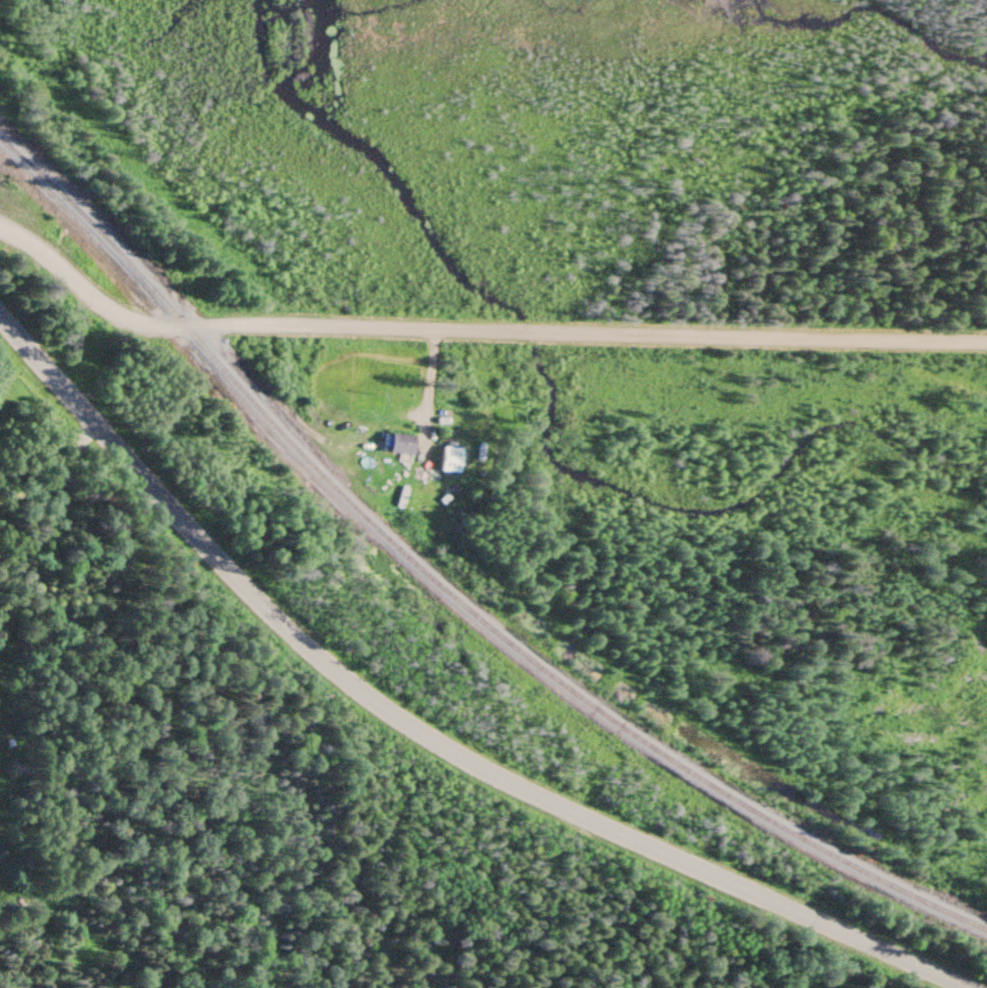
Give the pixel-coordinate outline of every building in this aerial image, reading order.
[(411,435),(387,435),(387,455),(411,455),(411,435)] [(458,474),(459,449),(441,448),(439,470),(413,468),(413,481),(437,482),(438,473),(458,474)]
